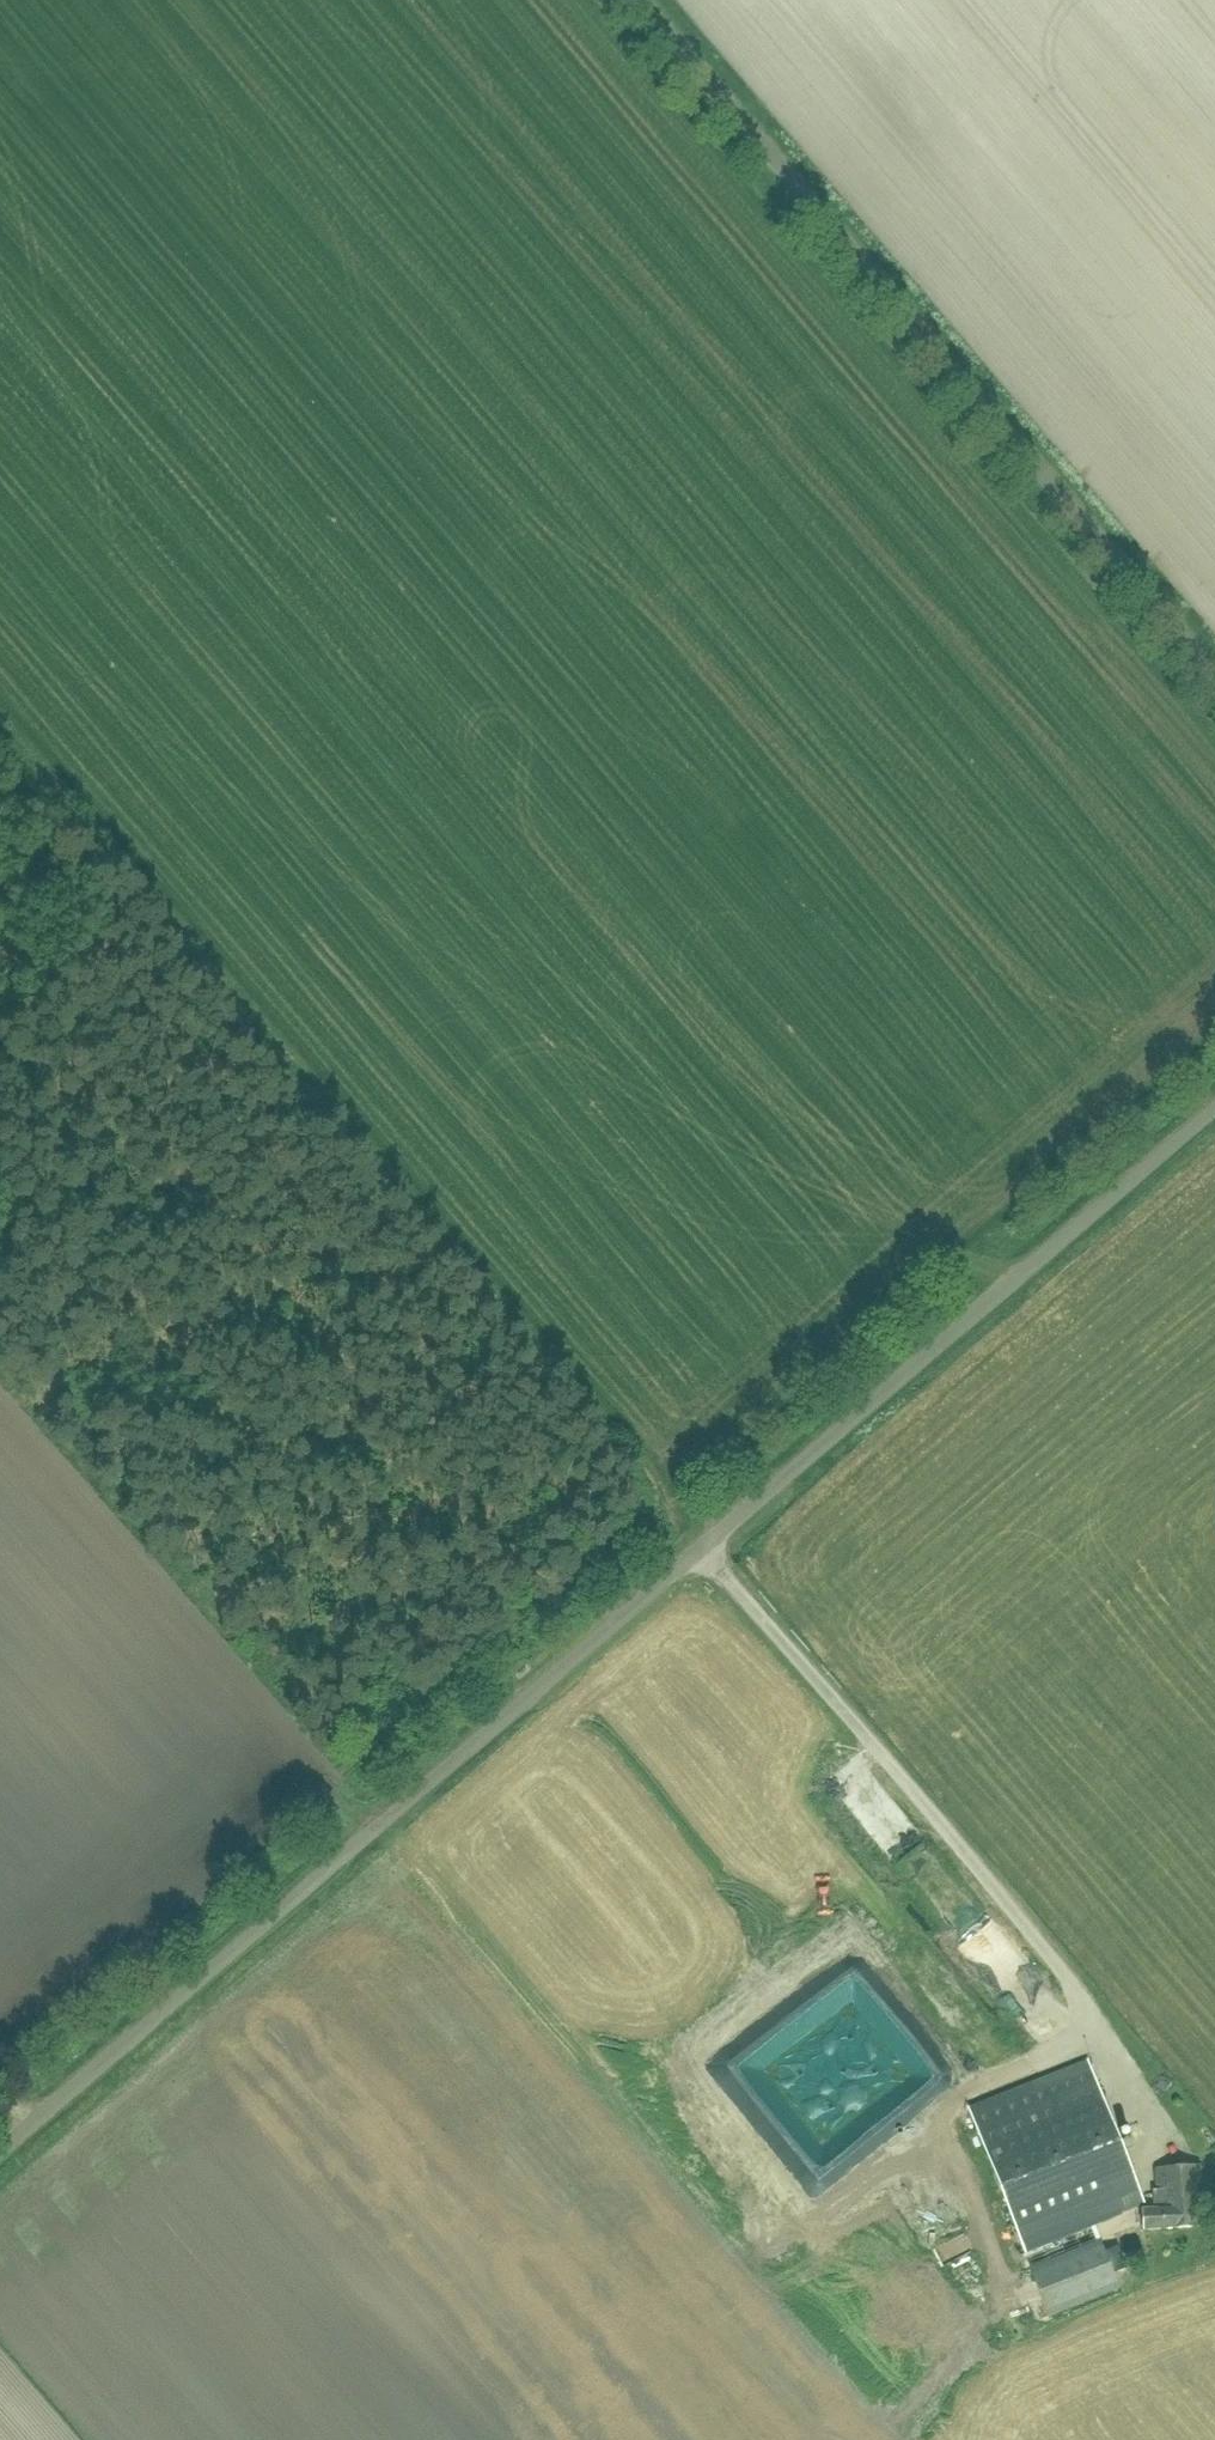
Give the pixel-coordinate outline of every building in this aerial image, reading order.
[(1119,2211),(1141,2202),(1087,2062),(968,2108),(1024,2253),(1120,2215),(1119,2211)] [(1155,2171),(1156,2191),(1153,2191),(1154,2209),(1204,2206),(1203,2204),(1201,2168),(1201,2166),(1154,2169),(1155,2171)] [(1204,2206),(1154,2209),(1142,2210),(1143,2230),(1164,2229),(1207,2226),(1205,2204),(1203,2204),(1204,2206)] [(1048,2317),(1119,2289),(1099,2241),(1029,2269),(1048,2317)]
